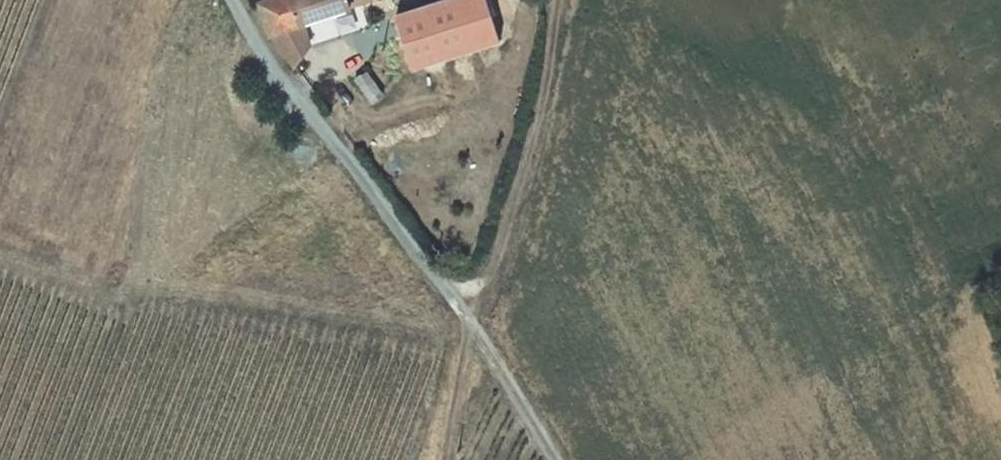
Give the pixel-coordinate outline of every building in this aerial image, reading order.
[(354,7),(352,0),(271,0),(258,5),(271,32),(298,71),(311,55),(293,30),(354,7)] [(491,0),(457,0),(404,16),(418,61),(502,36),(491,0)] [(365,74),(356,82),(374,101),(382,93),(365,74)]
